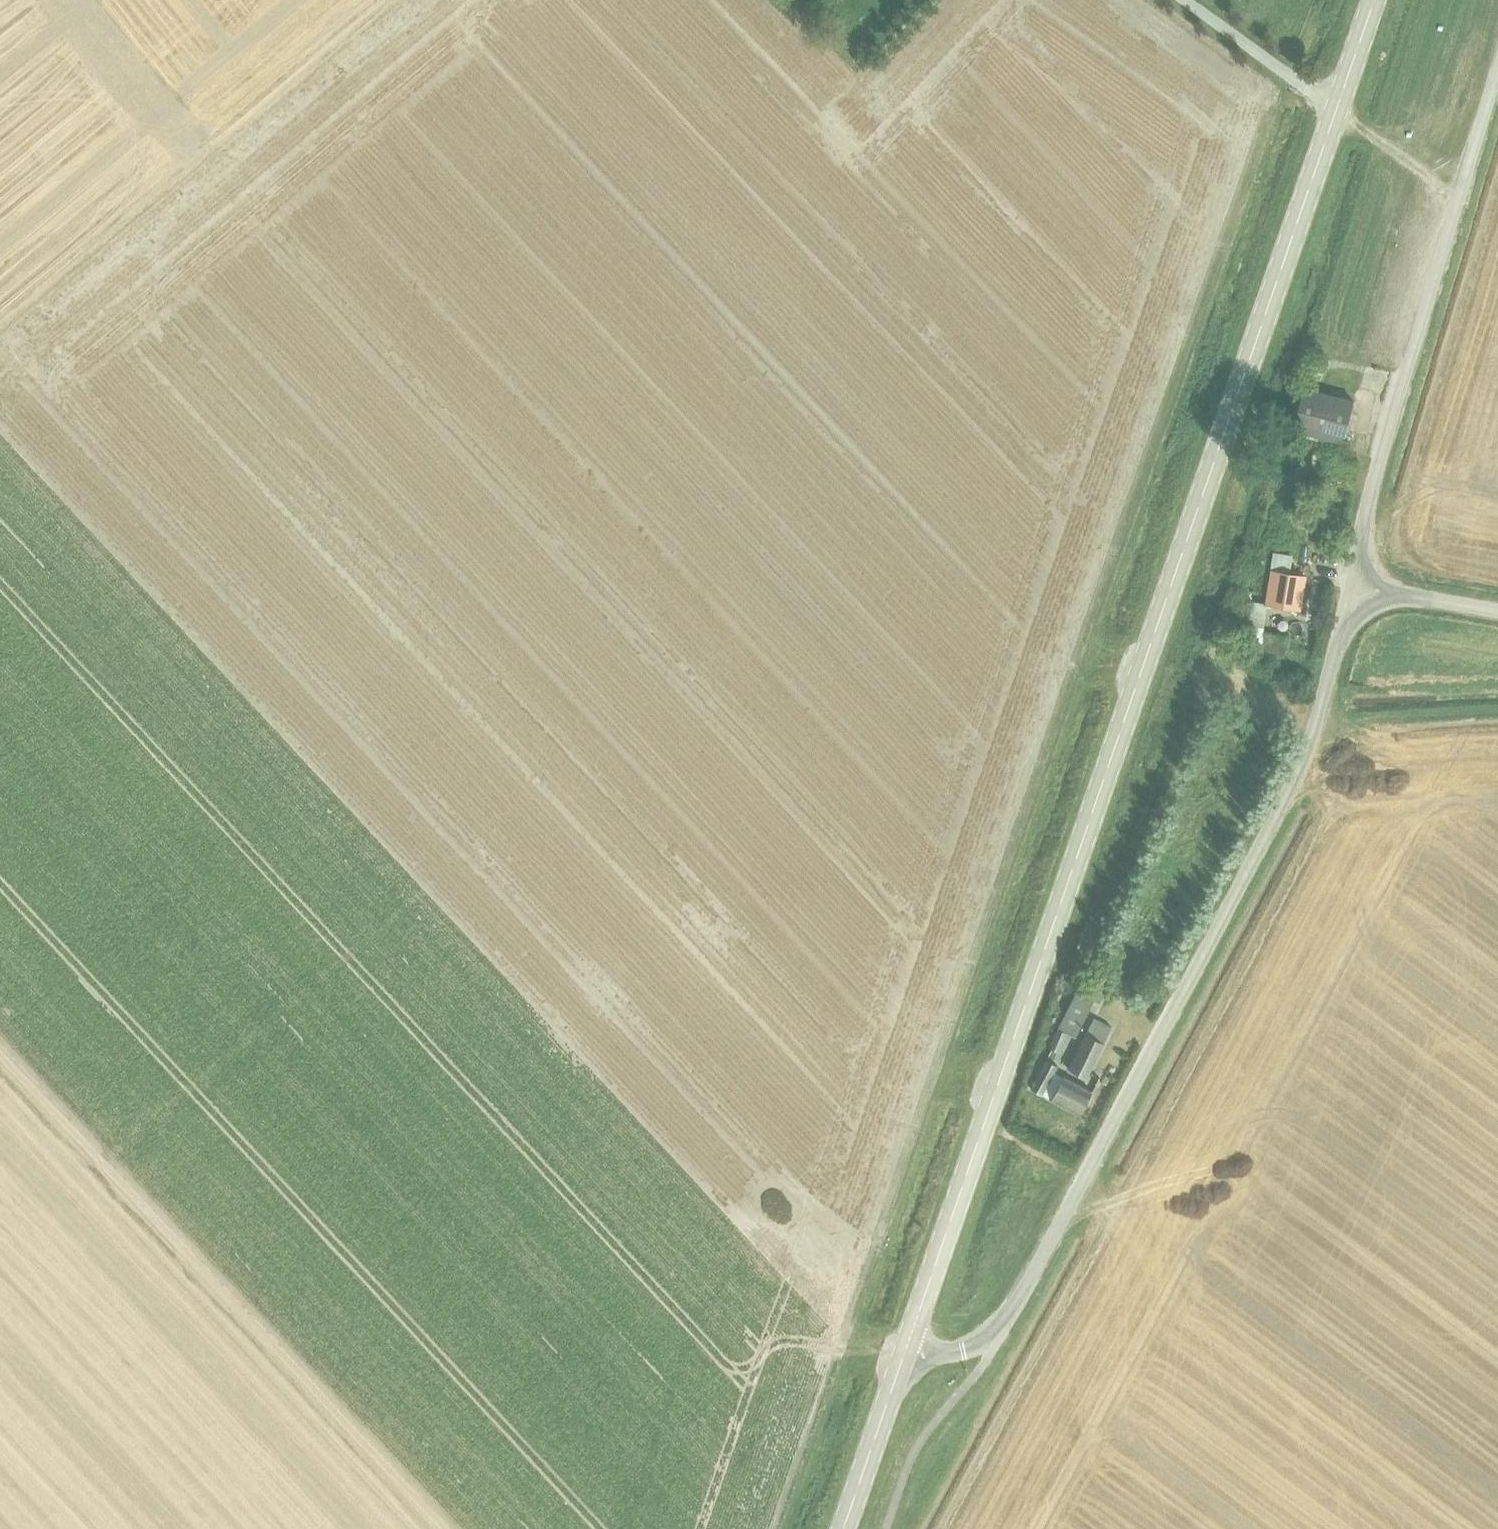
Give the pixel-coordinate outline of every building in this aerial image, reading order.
[(1343,443),(1354,401),(1303,387),(1292,429),(1343,443)] [(1273,552),(1270,572),(1289,575),(1292,556),(1273,552)] [(1301,608),(1306,578),(1289,575),(1270,572),(1264,571),(1263,579),(1269,580),(1266,593),(1265,602),(1301,608)] [(1281,636),(1284,618),(1265,614),(1261,632),(1281,636)] [(1058,1028),(1050,1046),(1060,1051),(1068,1032),(1076,1036),(1096,997),(1079,988),(1058,1028)] [(1069,1068),(1086,1078),(1112,1027),(1095,1017),(1069,1068)] [(1058,1065),(1047,1059),(1035,1080),(1032,1079),(1031,1082),(1033,1083),(1031,1087),(1080,1114),(1092,1091),(1063,1076),(1054,1072),(1058,1065)]
